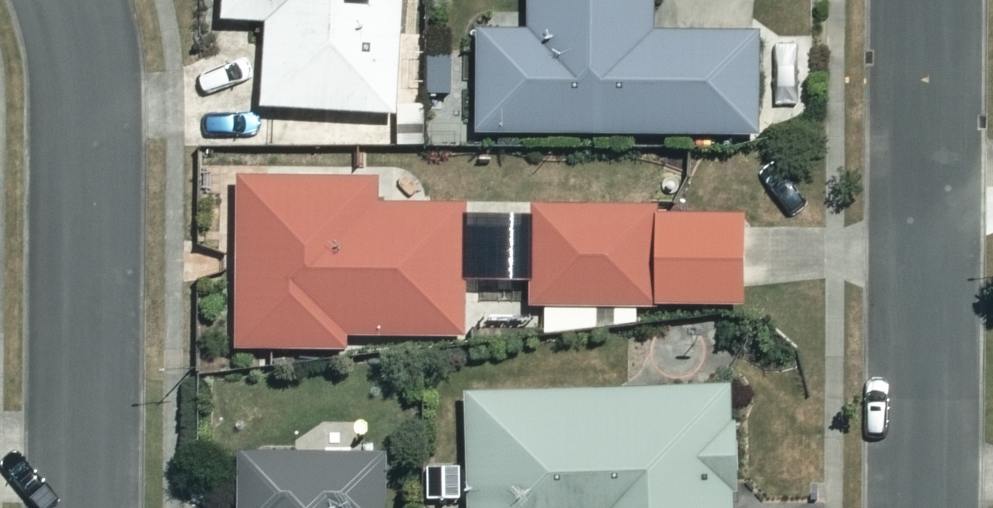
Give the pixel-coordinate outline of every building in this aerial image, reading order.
[(218,24),(263,26),(260,106),(397,110),(401,0),(219,0),(218,24)] [(527,28),(475,28),(475,136),(750,135),(750,30),(648,30),(648,0),(527,0),(527,28)] [(369,177),(233,178),(234,346),(346,345),(346,333),(458,332),(458,204),(369,204),(369,177)] [(636,327),(635,302),(735,300),(733,210),(649,212),(649,199),(526,202),(528,304),(539,304),(539,329),(596,328),(595,303),(607,303),(608,328),(636,327)] [(732,386),(464,392),(467,507),(735,507),(732,386)] [(377,453),(228,454),(229,507),(377,507),(377,453)]
